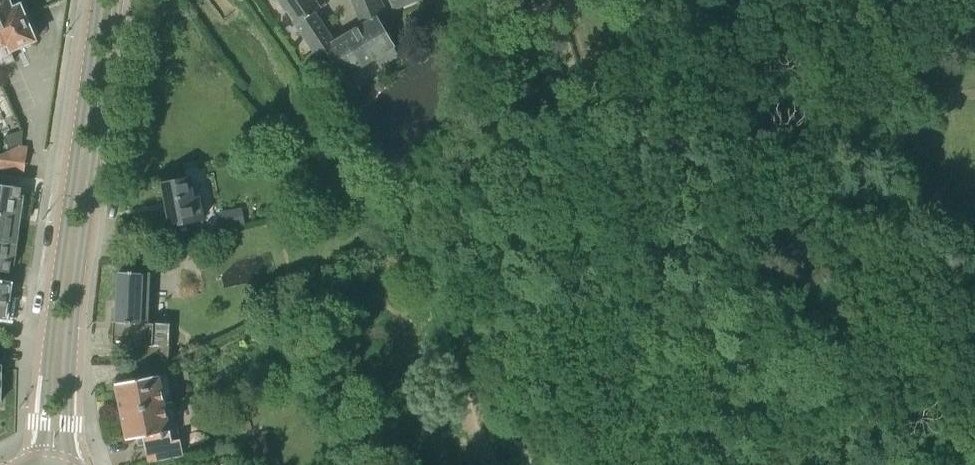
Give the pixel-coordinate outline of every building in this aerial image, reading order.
[(37,41),(21,5),(13,8),(10,0),(0,0),(0,56),(37,41)] [(345,38),(337,44),(316,15),(328,6),(324,0),(318,0),(314,3),(313,0),(280,0),(317,56),(325,50),(344,78),(363,65),(345,38)] [(363,65),(397,43),(380,17),(386,13),(380,0),(352,0),(362,27),(345,38),(363,65)] [(424,0),(391,0),(395,12),(425,2),(424,0)] [(23,144),(24,130),(6,136),(10,149),(23,144)] [(28,148),(20,147),(1,154),(0,165),(0,169),(25,172),(28,148)] [(191,199),(187,179),(165,183),(170,209),(167,210),(170,226),(203,220),(199,197),(191,199)] [(19,217),(19,215),(23,213),(25,201),(21,197),(23,188),(0,185),(0,214),(19,217)] [(244,223),(241,208),(219,212),(222,227),(244,223)] [(15,244),(19,217),(0,214),(0,242),(15,244)] [(12,272),(13,262),(17,260),(18,247),(15,244),(0,242),(0,270),(12,272)] [(119,272),(117,322),(149,323),(152,273),(119,272)] [(11,318),(13,301),(8,301),(10,284),(0,283),(0,316),(11,318)] [(112,344),(121,344),(120,363),(155,362),(155,358),(162,358),(162,346),(169,346),(170,324),(150,323),(149,323),(117,322),(117,327),(113,327),(112,344)] [(115,383),(121,411),(165,402),(159,375),(115,383)] [(165,402),(121,411),(126,440),(142,436),(144,447),(172,442),(165,402)] [(191,449),(191,450),(191,451),(192,451),(192,452),(193,453),(194,453),(195,454),(196,454),(197,454),(198,453),(199,453),(199,452),(200,452),(200,451),(201,450),(201,449),(201,448),(201,447),(200,447),(200,446),(200,445),(199,445),(198,444),(197,444),(196,444),(195,444),(194,444),(193,444),(193,445),(192,445),(192,446),(191,446),(191,447),(191,448),(191,449)]
